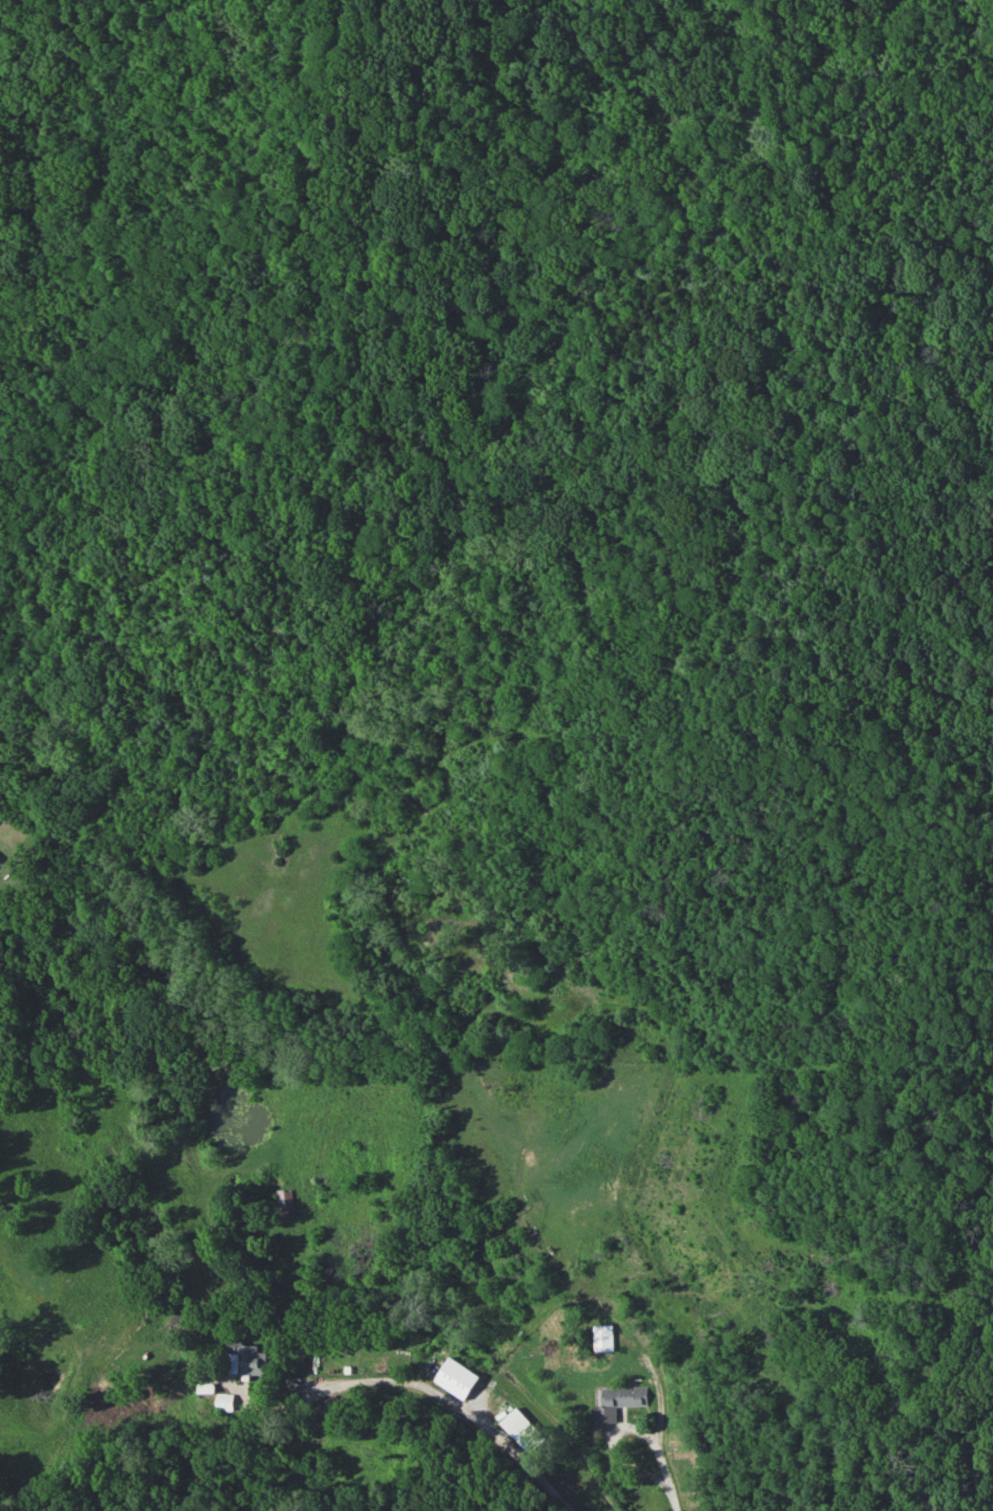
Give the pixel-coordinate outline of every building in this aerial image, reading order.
[(278,1211),(290,1212),(291,1193),(278,1192),(278,1211)] [(595,1352),(613,1351),(612,1325),(593,1326),(595,1352)] [(257,1345),(242,1345),(242,1354),(226,1354),(226,1374),(266,1374),(266,1352),(257,1352),(257,1345)] [(466,1400),(479,1375),(447,1358),(434,1383),(466,1400)] [(647,1406),(647,1387),(601,1388),(602,1407),(594,1408),(595,1423),(618,1423),(617,1407),(647,1406)] [(500,1423),(528,1453),(544,1439),(515,1408),(500,1423)]
